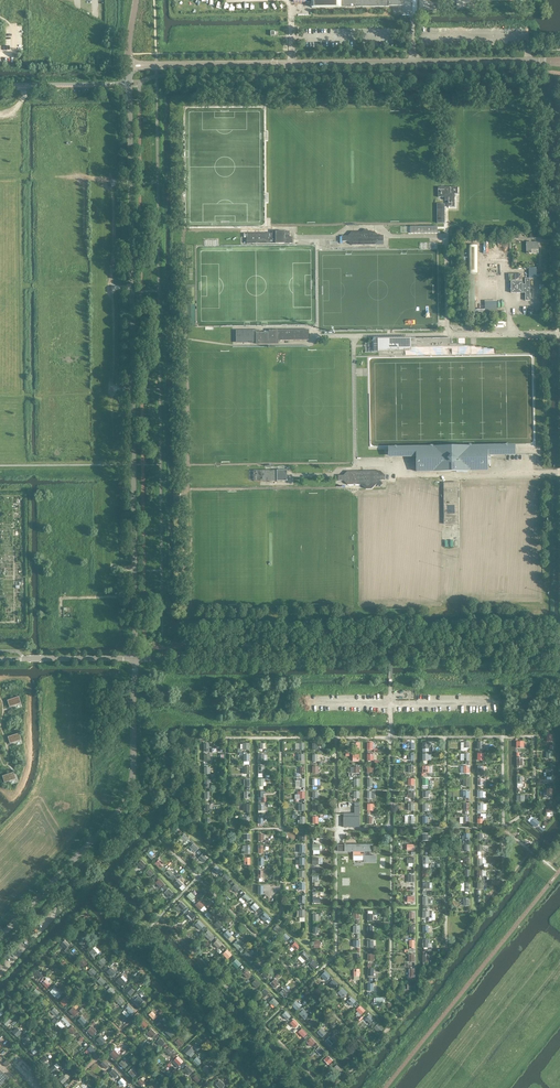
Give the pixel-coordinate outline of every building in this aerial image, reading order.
[(456,187),(438,187),(438,197),(445,197),(445,200),(448,200),(448,207),(455,207),(455,194),(458,194),(458,187),(456,187)] [(384,241),(384,235),(378,235),(375,232),(369,232),(367,229),(365,229),(362,232),(352,232),(348,236),(343,236),(343,241),(348,241),(352,245),(375,245),(378,241),(384,241)] [(539,249),(538,242),(526,242),(526,253),(531,253),(531,249),(539,249)] [(477,273),(477,245),(469,245),(469,273),(477,273)] [(530,301),(530,278),(525,278),(525,284),(522,284),(522,281),(511,281),(511,293),(523,293),(523,291),(525,291),(525,301),(530,301)] [(449,347),(449,338),(442,338),(427,338),(426,338),(394,339),(390,339),(378,339),(378,340),(378,352),(379,352),(380,352),(399,352),(399,351),(405,351),(406,351),(406,350),(412,350),(412,348),(449,347)] [(491,465),(491,459),(491,455),(507,455),(507,446),(455,447),(455,452),(455,458),(450,458),(450,452),(449,452),(449,447),(397,448),(398,456),(416,456),(417,471),(488,470),(488,465),(491,465)] [(287,481),(286,470),(276,470),(271,471),(271,470),(253,470),(254,481),(271,481),(271,480),(276,480),(276,481),(287,481)] [(386,480),(386,475),(380,475),(376,471),(347,471),(344,475),(338,475),(338,481),(344,481),(348,485),(361,484),(366,489),(372,489),(380,480),(386,480)] [(457,518),(457,493),(458,493),(458,483),(444,483),(445,524),(454,524),(454,518),(457,518)] [(18,697),(7,700),(9,707),(20,704),(18,697)] [(19,733),(7,737),(10,744),(21,740),(19,733)] [(210,743),(202,743),(202,752),(210,752),(210,743)] [(13,752),(10,755),(16,761),(19,758),(13,752)] [(254,753),(254,763),(262,763),(262,753),(254,753)] [(13,773),(2,776),(4,783),(15,780),(13,773)] [(482,809),(488,809),(487,803),(478,803),(478,813),(482,813),(482,809)] [(360,827),(360,806),(355,806),(355,813),(343,813),(344,827),(360,827)] [(405,823),(415,823),(415,815),(406,815),(405,823)] [(170,826),(166,830),(171,835),(175,831),(170,826)] [(190,845),(186,849),(193,856),(197,852),(190,845)] [(204,862),(208,857),(203,852),(198,857),(204,862)] [(149,853),(145,857),(151,864),(156,859),(149,853)] [(478,856),(478,864),(487,865),(487,856),(478,856)] [(303,857),(295,857),(295,867),(303,867),(303,857)] [(160,858),(155,863),(160,869),(165,863),(160,858)] [(141,870),(147,865),(141,859),(136,865),(141,870)] [(211,867),(207,871),(213,877),(217,872),(211,867)] [(165,869),(160,873),(166,879),(170,875),(165,869)] [(147,871),(143,875),(149,881),(153,877),(147,871)] [(226,883),(231,877),(225,873),(221,878),(226,883)] [(343,877),(342,885),(351,885),(351,877),(343,877)] [(160,878),(156,883),(161,887),(165,883),(160,878)] [(178,879),(174,882),(182,890),(186,887),(178,879)] [(470,890),(470,882),(461,882),(461,890),(470,890)] [(230,885),(226,889),(233,896),(238,892),(230,885)] [(160,894),(165,900),(170,895),(165,889),(160,894)] [(183,897),(189,903),(193,898),(187,893),(183,897)] [(172,911),(178,917),(187,907),(181,901),(172,911)] [(250,903),(246,907),(251,913),(255,909),(250,903)] [(205,910),(201,914),(207,921),(211,917),(205,910)] [(187,911),(182,917),(188,922),(193,917),(187,911)] [(261,916),(268,923),(273,919),(265,912),(261,916)] [(214,924),(219,929),(223,924),(218,919),(214,924)] [(200,930),(205,926),(200,920),(195,924),(200,930)] [(274,926),(270,930),(276,937),(281,932),(274,926)] [(206,930),(201,934),(208,941),(212,937),(206,930)] [(224,930),(220,935),(227,942),(232,938),(224,930)] [(78,938),(70,931),(66,937),(74,943),(78,938)] [(86,936),(82,940),(87,946),(91,942),(86,936)] [(238,949),(242,945),(237,939),(233,943),(238,949)] [(85,948),(87,946),(81,940),(79,942),(85,948)] [(63,941),(60,943),(66,949),(68,947),(63,941)] [(292,942),(287,947),(294,954),(299,949),(292,942)] [(93,955),(87,948),(82,953),(88,959),(93,955)] [(78,956),(69,949),(65,954),(73,961),(78,956)] [(223,949),(218,954),(225,961),(230,956),(223,949)] [(244,949),(239,954),(245,960),(250,956),(244,949)] [(103,956),(98,962),(102,966),(107,960),(103,956)] [(232,963),(237,968),(242,964),(236,958),(232,963)] [(309,960),(305,965),(311,971),(315,966),(309,960)] [(258,961),(254,965),(258,970),(262,966),(258,961)] [(113,973),(105,966),(100,972),(108,979),(113,973)] [(95,974),(89,967),(84,972),(90,978),(95,974)] [(262,969),(257,973),(263,979),(268,975),(262,969)] [(244,970),(239,975),(246,982),(251,977),(244,970)] [(40,977),(35,971),(30,976),(35,981),(40,977)] [(123,974),(116,980),(121,986),(128,980),(123,974)] [(323,974),(319,978),(325,984),(329,980),(323,974)] [(98,979),(101,985),(106,982),(103,976),(98,979)] [(47,977),(42,983),(47,988),(52,982),(47,977)] [(257,988),(261,984),(255,978),(252,983),(257,988)] [(277,981),(278,980),(275,978),(270,983),(275,988),(279,984),(277,981)] [(372,983),(365,982),(364,992),(372,992),(372,983)] [(114,994),(106,986),(102,991),(109,998),(114,994)] [(58,995),(49,987),(46,990),(54,999),(58,995)] [(279,987),(275,991),(282,998),(287,993),(279,987)] [(337,987),(332,992),(338,998),(343,994),(337,987)] [(132,993),(125,988),(121,993),(127,998),(132,993)] [(33,990),(28,994),(35,1001),(39,997),(33,990)] [(262,990),(257,995),(264,1002),(269,997),(262,990)] [(60,1001),(64,1006),(70,1001),(65,996),(60,1001)] [(352,996),(345,1003),(350,1008),(357,1001),(352,996)] [(121,1005),(125,1001),(121,997),(117,1001),(121,1005)] [(269,1002),(274,1007),(279,1003),(274,997),(269,1002)] [(296,1000),(292,1005),(297,1010),(301,1005),(296,1000)] [(355,1012),(360,1017),(366,1010),(361,1005),(355,1012)] [(70,1015),(74,1011),(68,1006),(65,1010),(70,1015)] [(127,1006),(122,1010),(127,1016),(132,1011),(127,1006)] [(55,1016),(59,1012),(53,1007),(49,1012),(55,1016)] [(300,1013),(305,1019),(310,1014),(305,1008),(300,1013)] [(157,1014),(153,1009),(148,1013),(152,1018),(157,1014)] [(282,1014),(287,1020),(291,1016),(286,1010),(282,1014)] [(364,1020),(369,1024),(375,1018),(370,1014),(364,1020)] [(7,1025),(12,1020),(8,1016),(3,1021),(7,1025)] [(162,1027),(168,1021),(164,1016),(157,1023),(162,1027)] [(293,1018),(289,1023),(293,1028),(298,1024),(293,1018)] [(311,1018),(307,1022),(312,1027),(316,1023),(311,1018)] [(83,1019),(78,1023),(82,1028),(88,1024),(83,1019)] [(140,1019),(136,1024),(142,1029),(147,1024),(140,1019)] [(378,1023),(374,1028),(379,1032),(383,1028),(378,1023)] [(92,1035),(97,1031),(92,1025),(87,1030),(92,1035)] [(23,1031),(18,1026),(12,1032),(18,1037),(23,1031)] [(75,1039),(80,1034),(72,1026),(67,1031),(75,1039)] [(168,1026),(163,1031),(169,1037),(174,1032),(168,1026)] [(147,1032),(152,1038),(157,1033),(152,1028),(147,1032)] [(299,1031),(304,1037),(308,1033),(303,1028),(299,1031)] [(323,1037),(327,1033),(322,1028),(318,1031),(323,1037)] [(98,1033),(93,1038),(98,1043),(103,1038),(98,1033)] [(26,1035),(21,1041),(24,1045),(30,1039),(26,1035)] [(328,1035),(324,1039),(330,1045),(334,1040),(328,1035)] [(79,1036),(75,1040),(82,1045),(85,1041),(79,1036)] [(157,1037),(154,1041),(160,1047),(164,1043),(157,1037)] [(179,1047),(184,1043),(180,1037),(175,1040),(179,1047)] [(310,1037),(306,1041),(310,1046),(314,1042),(310,1037)] [(88,1044),(84,1048),(89,1052),(93,1048),(88,1044)] [(40,1051),(34,1045),(30,1049),(35,1055),(40,1051)] [(319,1057),(326,1051),(320,1046),(314,1052),(319,1057)] [(126,1051),(124,1049),(122,1051),(119,1047),(115,1049),(120,1055),(126,1051)] [(172,1059),(177,1055),(170,1047),(163,1053),(167,1057),(169,1055),(172,1059)] [(188,1047),(184,1052),(189,1056),(193,1051),(188,1047)] [(112,1049),(108,1052),(113,1058),(117,1055),(112,1049)] [(326,1053),(322,1057),(328,1063),(332,1059),(326,1053)] [(346,1053),(341,1057),(346,1062),(350,1058),(346,1053)] [(41,1060),(47,1066),(52,1061),(45,1055),(41,1060)] [(197,1056),(193,1060),(198,1065),(202,1061),(197,1056)] [(178,1058),(174,1063),(179,1067),(183,1062),(178,1058)] [(109,1065),(104,1059),(100,1063),(105,1069),(109,1065)] [(124,1068),(128,1065),(123,1059),(119,1063),(124,1068)] [(57,1068),(53,1062),(47,1067),(51,1072),(57,1068)] [(335,1062),(331,1066),(336,1071),(340,1066),(335,1062)] [(205,1063),(201,1068),(206,1072),(210,1066),(205,1063)] [(187,1076),(193,1071),(187,1065),(182,1070),(187,1076)] [(131,1067),(127,1072),(132,1077),(137,1072),(131,1067)] [(117,1073),(113,1068),(109,1072),(113,1077),(117,1073)] [(66,1073),(58,1079),(62,1083),(69,1077),(66,1073)] [(195,1075),(191,1080),(195,1083),(199,1079),(195,1075)] [(122,1077),(117,1082),(122,1087),(127,1082),(122,1077)] [(220,1079),(215,1084),(219,1087),(221,1087),(225,1084),(220,1079)]
